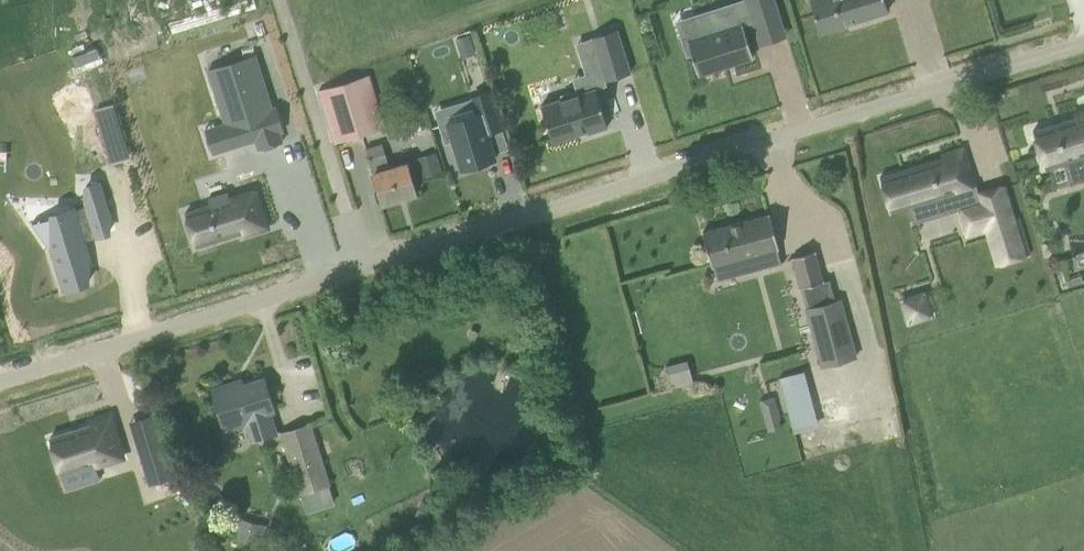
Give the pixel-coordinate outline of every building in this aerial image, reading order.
[(175,42),(259,15),(254,0),(218,0),(167,16),(175,42)] [(753,22),(754,22),(778,14),(774,0),(746,0),(753,22)] [(822,35),(889,14),(885,0),(815,0),(811,1),(822,35)] [(700,32),(682,38),(687,55),(692,53),(692,55),(698,74),(753,57),(743,25),(742,23),(737,8),(718,14),(716,9),(695,16),(700,32)] [(617,29),(591,37),(605,80),(630,73),(617,29)] [(463,55),(475,52),(469,35),(458,38),(463,55)] [(255,54),(209,69),(226,122),(221,124),(229,147),(256,139),(259,149),(282,142),(279,131),(284,130),(276,106),(272,108),(255,54)] [(334,143),(335,143),(345,140),(387,128),(370,74),(318,91),(334,143)] [(563,97),(541,104),(552,140),(588,128),(589,131),(607,125),(595,87),(579,92),(578,89),(563,94),(563,97)] [(447,122),(439,125),(445,143),(453,140),(462,168),(478,163),(479,167),(493,163),(491,158),(495,157),(494,153),(487,132),(502,127),(490,91),(472,96),(472,97),(472,98),(474,97),(479,111),(447,121),(447,122)] [(435,107),(439,125),(447,122),(447,121),(479,111),(474,97),(472,98),(472,96),(435,107)] [(1076,117),(1033,130),(1044,168),(1066,161),(1072,180),(1083,176),(1083,110),(1075,113),(1076,117)] [(212,152),(229,147),(221,124),(205,129),(212,152)] [(487,132),(494,153),(508,149),(502,127),(487,132)] [(416,192),(409,171),(407,164),(393,169),(385,143),(366,149),(382,202),(416,192)] [(936,198),(974,186),(963,148),(941,155),(942,157),(880,176),(891,212),(910,206),(915,220),(940,212),(936,198)] [(436,154),(418,159),(423,176),(441,170),(436,154)] [(52,247),(49,248),(63,292),(64,292),(64,290),(88,282),(88,254),(91,253),(86,239),(94,236),(95,238),(96,238),(96,236),(109,232),(109,214),(111,213),(100,179),(99,180),(100,182),(86,186),(86,202),(84,202),(85,206),(77,209),(75,205),(74,205),(74,207),(51,214),(51,216),(52,247)] [(986,228),(997,264),(1030,254),(1018,216),(1014,218),(1003,184),(976,193),(975,193),(977,200),(958,206),(966,234),(986,228)] [(209,204),(185,212),(196,246),(243,231),(244,234),(267,226),(255,190),(230,198),(228,191),(207,198),(209,204)] [(777,246),(768,212),(701,230),(710,264),(729,259),(733,273),(780,260),(776,246),(777,246)] [(30,218),(49,248),(52,247),(51,214),(30,218)] [(798,287),(804,286),(814,283),(823,281),(815,251),(791,257),(798,287)] [(1080,274),(1065,279),(1067,286),(1082,281),(1080,274)] [(814,283),(804,286),(810,307),(804,309),(820,368),(858,358),(842,299),(834,301),(828,280),(823,281),(814,283)] [(924,293),(901,300),(907,321),(930,314),(924,293)] [(764,361),(768,382),(778,380),(789,431),(815,426),(800,354),(764,361)] [(671,387),(694,380),(688,359),(665,365),(671,387)] [(212,388),(219,409),(226,430),(246,424),(252,442),(280,434),(272,410),(273,409),(263,378),(234,387),(233,382),(212,388)] [(768,430),(781,427),(773,396),(760,400),(768,430)] [(91,425),(50,438),(61,473),(95,463),(95,466),(123,457),(110,415),(90,422),(91,425)] [(300,495),(330,486),(309,422),(280,431),(300,495)] [(150,484),(172,477),(159,435),(137,442),(150,484)] [(261,546),(266,525),(237,517),(231,538),(261,546)]
